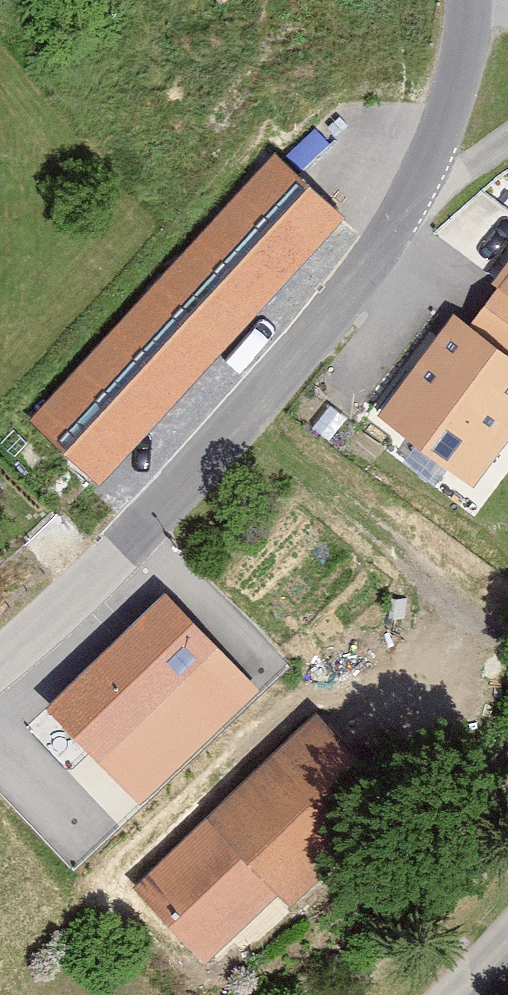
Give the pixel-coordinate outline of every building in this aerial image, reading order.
[(341,221),(278,164),(41,425),(105,482),(341,221)] [(499,285),(506,287),(507,288),(507,272),(499,285)] [(506,287),(472,329),(507,357),(507,288),(506,287)] [(507,445),(507,357),(472,329),(455,320),(380,424),(474,491),(507,445)] [(258,691),(164,597),(47,713),(140,807),(258,691)] [(384,792),(312,716),(132,886),(205,962),(384,792)]
